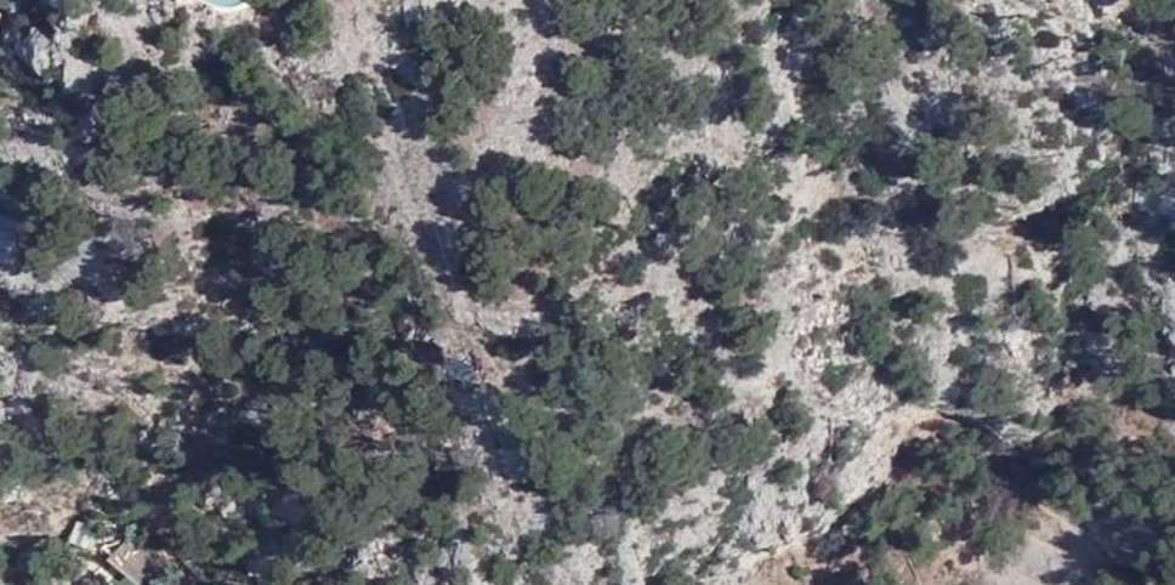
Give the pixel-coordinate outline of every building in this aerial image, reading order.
[(74,523),(69,544),(89,549),(94,528),(74,523)]
